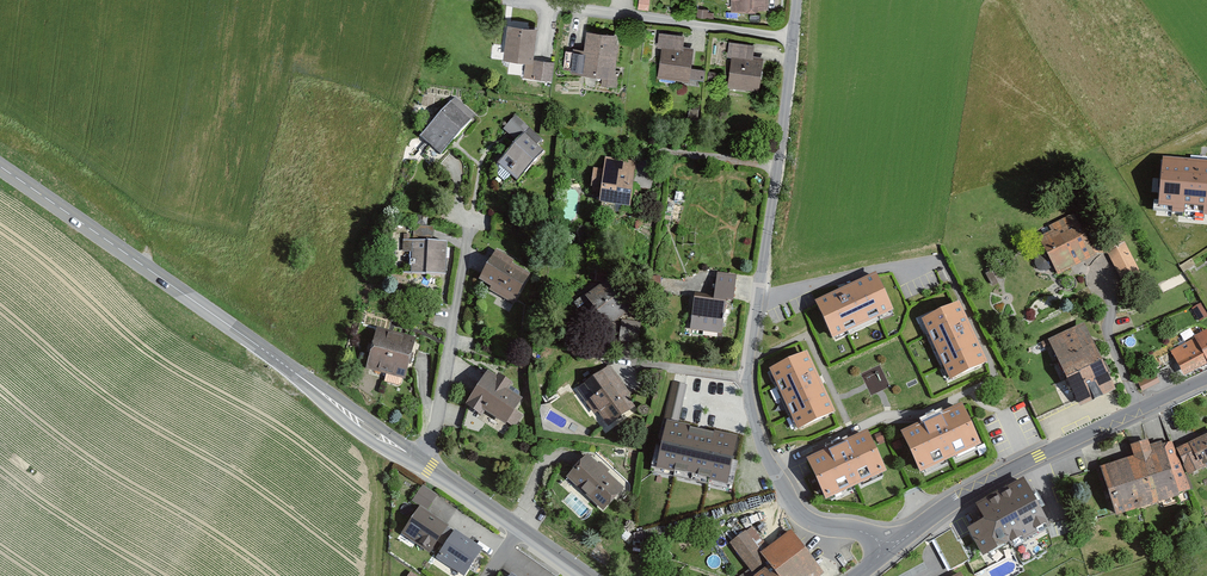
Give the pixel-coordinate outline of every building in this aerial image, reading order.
[(638,10),(648,11),(650,0),(639,0),(638,10)] [(697,8),(697,17),(707,18),(708,9),(697,8)] [(538,28),(509,25),(505,60),(535,63),(538,28)] [(583,75),(603,77),(602,88),(616,90),(618,77),(615,77),(620,36),(589,32),(587,51),(575,49),(572,71),(584,72),(583,75)] [(659,47),(663,48),(659,79),(690,83),(691,80),(705,82),(706,71),(692,70),(695,50),(685,49),(686,37),(660,34),(659,47)] [(756,46),(730,43),(728,57),(733,58),(730,88),(761,91),(764,59),(755,58),(756,46)] [(455,100),(422,138),(443,157),(476,119),(455,100)] [(700,112),(690,111),(689,123),(699,124),(700,112)] [(498,165),(517,182),(544,153),(525,135),(498,165)] [(605,159),(600,204),(630,208),(635,163),(605,159)] [(1163,160),(1159,209),(1172,210),(1172,215),(1206,218),(1206,164),(1203,163),(1163,160)] [(1098,257),(1076,212),(1049,225),(1052,230),(1037,238),(1056,277),(1098,257)] [(415,243),(403,243),(402,274),(446,275),(447,244),(431,243),(432,229),(416,228),(415,243)] [(1141,276),(1124,242),(1105,252),(1121,286),(1141,276)] [(492,263),(480,282),(512,303),(531,273),(498,253),(492,263)] [(695,296),(690,332),(723,336),(727,300),(735,301),(738,273),(718,271),(715,298),(695,296)] [(876,275),(815,304),(832,341),(894,312),(876,275)] [(612,278),(586,298),(609,328),(635,308),(612,278)] [(960,303),(920,321),(947,383),(988,365),(960,303)] [(1116,392),(1084,324),(1048,341),(1080,409),(1116,392)] [(1206,329),(1193,337),(1194,338),(1170,351),(1184,377),(1206,365),(1206,330),(1206,329)] [(377,330),(367,370),(387,375),(398,336),(377,330)] [(398,336),(387,375),(407,381),(418,341),(398,336)] [(807,354),(769,371),(797,432),(835,415),(807,354)] [(610,366),(577,390),(608,430),(634,410),(626,399),(631,395),(610,366)] [(488,371),(467,406),(485,417),(487,413),(508,426),(523,401),(510,392),(513,386),(488,371)] [(677,421),(688,384),(674,380),(663,417),(677,421)] [(918,475),(981,448),(963,406),(900,434),(918,475)] [(739,435),(666,420),(655,472),(728,487),(739,435)] [(825,502),(886,474),(867,434),(806,462),(825,502)] [(1177,451),(1190,478),(1206,470),(1206,436),(1177,451)] [(1134,458),(1100,470),(1117,518),(1189,494),(1171,442),(1152,449),(1149,441),(1130,447),(1134,458)] [(588,454),(566,476),(602,511),(624,489),(588,454)] [(1028,484),(1024,476),(976,502),(984,517),(963,528),(983,565),(1055,527),(1049,516),(1058,511),(1040,477),(1028,484)] [(431,554),(451,527),(421,505),(401,532),(431,554)] [(485,549),(456,530),(438,559),(465,575),(468,575),(485,549)] [(824,575),(790,531),(762,553),(745,532),(729,545),(753,575),(822,575),(824,575)]
